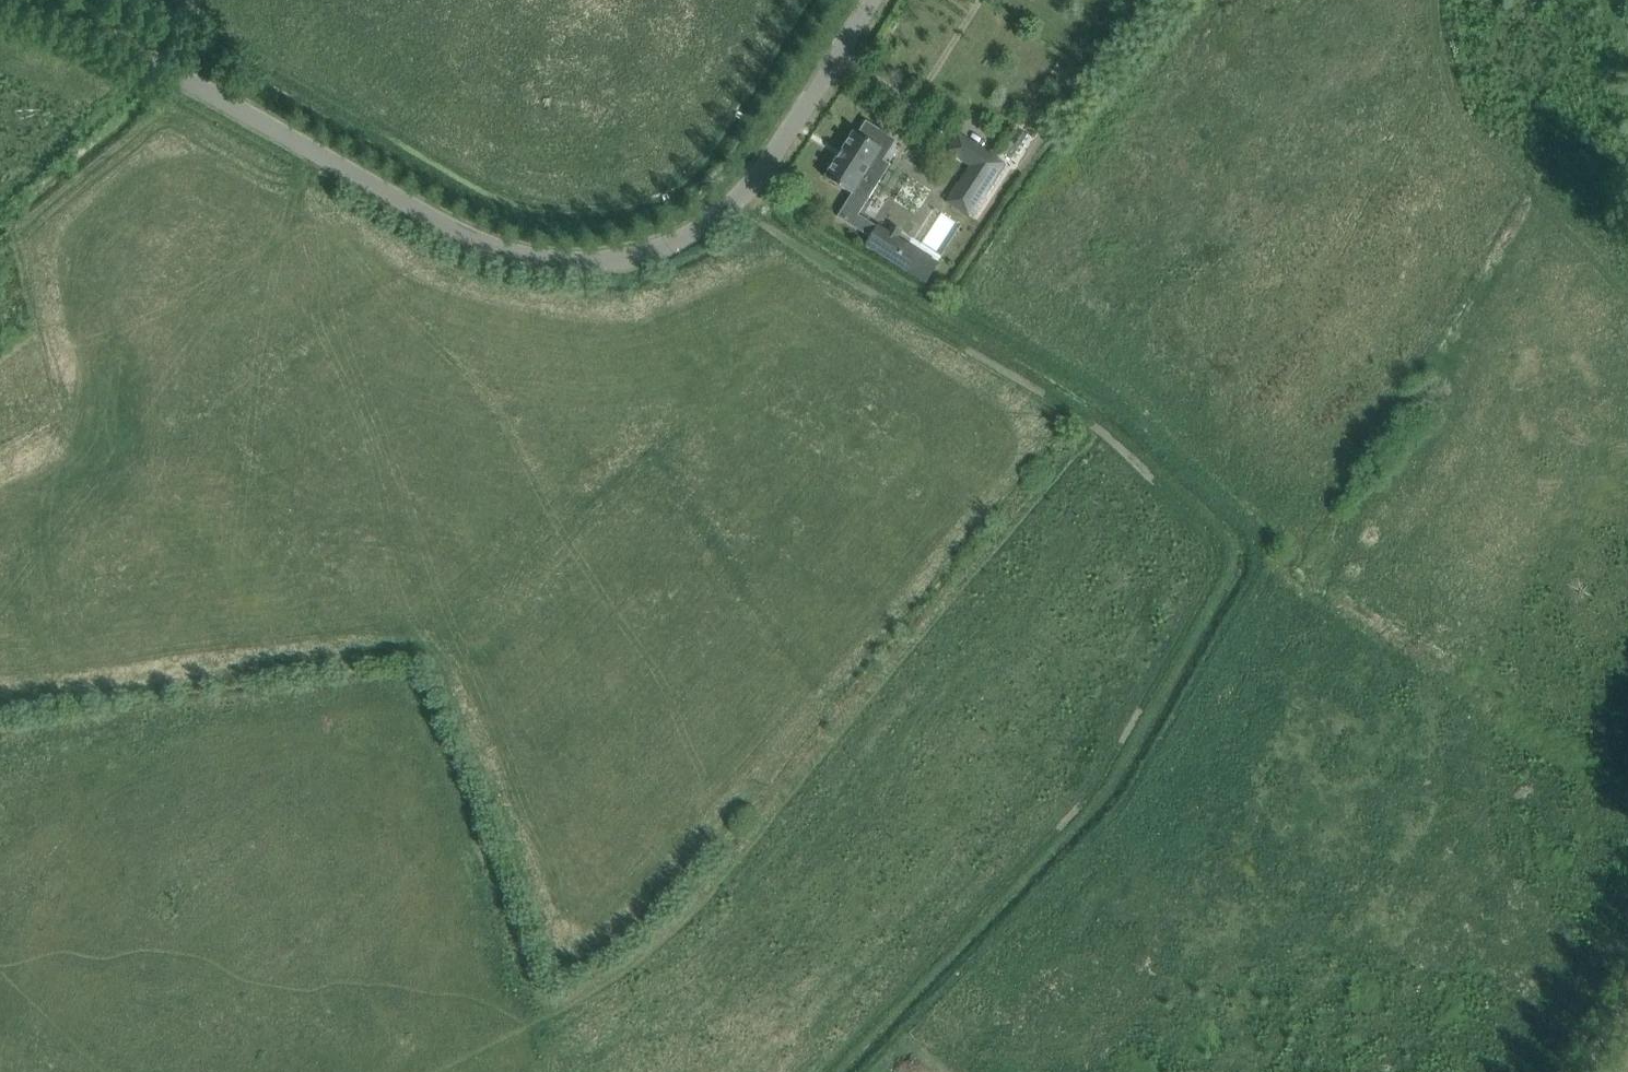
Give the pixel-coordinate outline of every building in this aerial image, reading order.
[(855,131),(825,177),(852,194),(861,181),(875,189),(891,164),(877,156),(882,148),(855,131)] [(969,216),(994,177),(1004,161),(982,147),(947,201),(969,216)] [(900,267),(912,247),(877,225),(865,245),(900,267)]
